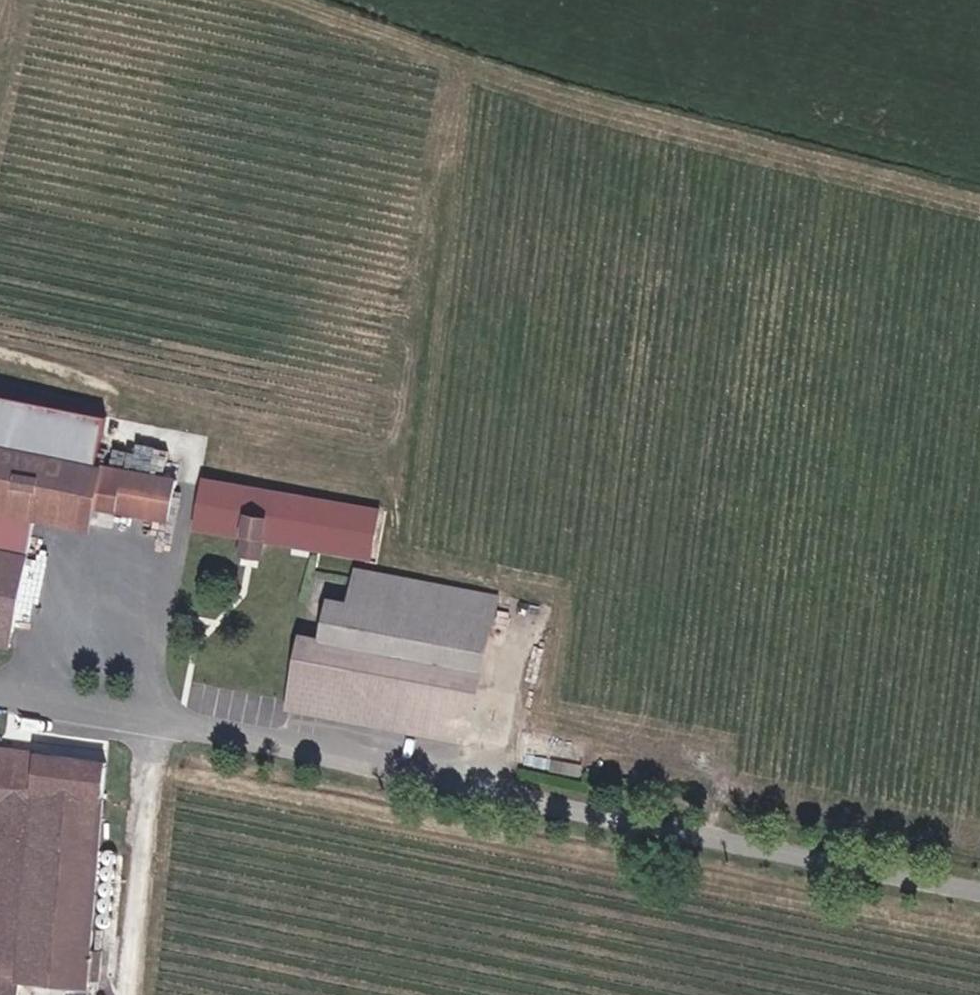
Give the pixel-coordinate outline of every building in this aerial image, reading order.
[(0,444),(0,637),(21,642),(51,511),(97,522),(99,504),(185,521),(192,485),(0,444)] [(320,535),(237,517),(233,538),(267,546),(261,568),(279,572),(285,548),(316,556),(320,535)] [(514,596),(393,571),(376,567),(367,605),(345,600),(337,635),(321,630),(305,701),(483,741),(514,596)] [(32,972),(103,980),(104,976),(108,937),(127,758),(0,738),(0,813),(15,815),(0,932),(0,994),(28,994),(32,972)] [(0,813),(0,932),(15,815),(0,813)]
